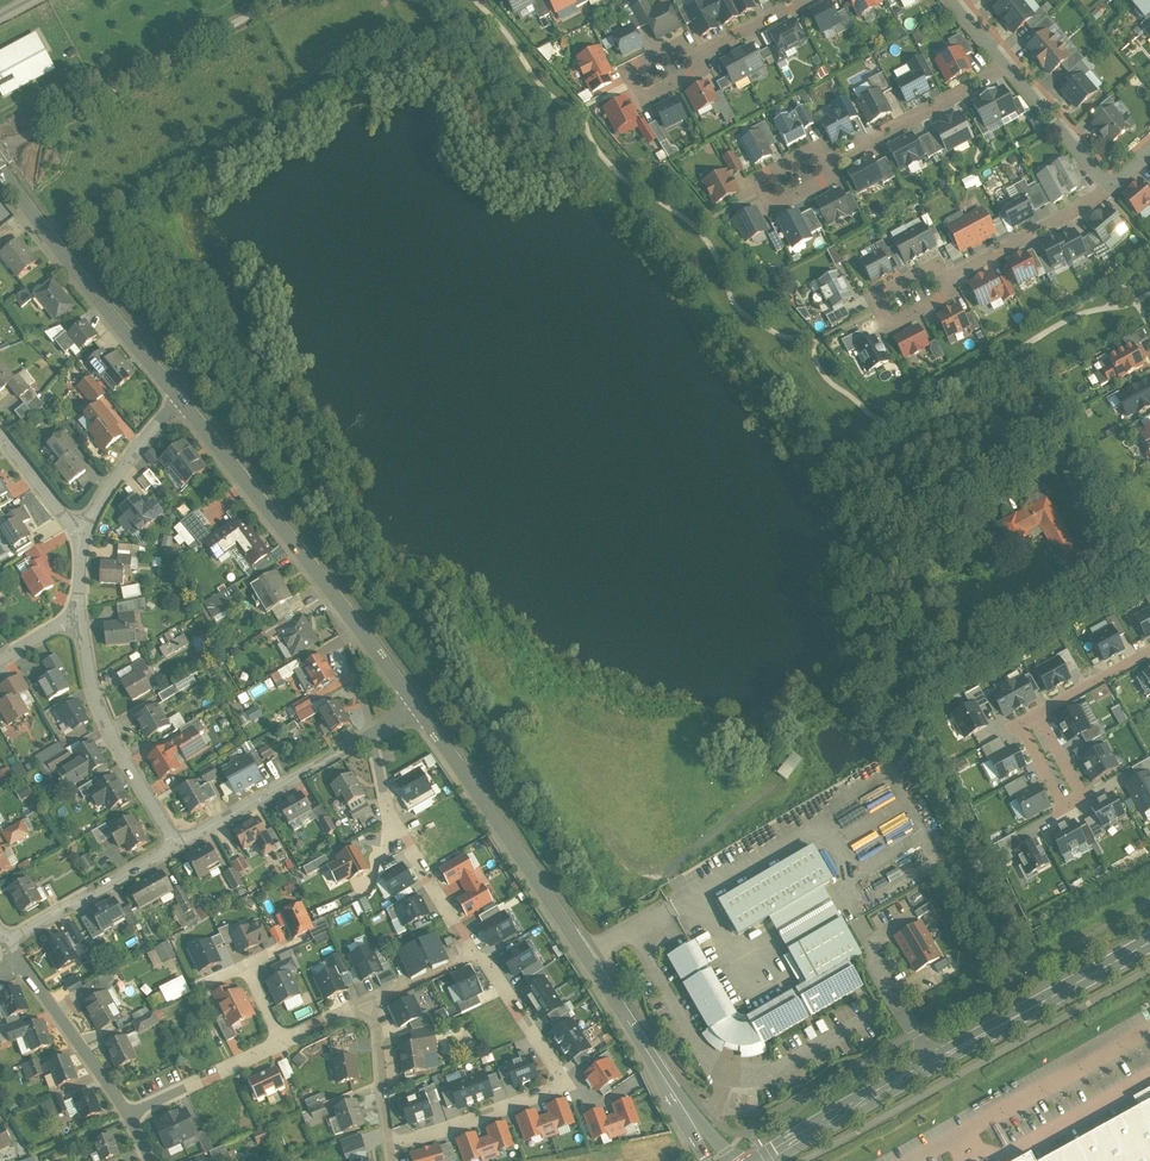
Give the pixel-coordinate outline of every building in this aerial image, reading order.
[(515,16),(532,7),(534,5),(532,2),(531,0),(507,0),(515,16)] [(540,0),(537,0),(532,2),(534,5),(532,7),(540,22),(550,17),(540,0)] [(556,15),(574,6),(575,5),(572,0),(548,0),(556,15)] [(575,5),(574,6),(577,10),(589,3),(587,0),(572,0),(575,5)] [(729,0),(710,0),(710,1),(719,17),(724,25),(739,17),(729,0)] [(739,17),(754,9),(749,1),(749,0),(729,0),(739,17)] [(851,2),(850,6),(854,8),(859,17),(877,8),(877,7),(873,0),(850,0),(851,2)] [(990,6),(1001,19),(1021,3),(1019,0),(997,0),(990,6)] [(1136,7),(1134,9),(1144,0),(1130,0),(1136,7)] [(1134,9),(1136,7),(1147,19),(1144,21),(1145,22),(1149,18),(1149,17),(1149,0),(1144,0),(1134,9)] [(719,17),(710,1),(704,4),(712,21),(719,17)] [(828,3),(810,13),(821,33),(833,27),(839,24),(835,16),(828,3)] [(1021,3),(1001,19),(1014,34),(1026,24),(1033,17),(1033,16),(1021,3)] [(704,4),(703,4),(688,12),(693,22),(701,37),(717,29),(712,21),(704,4)] [(688,12),(685,5),(677,10),(686,26),(693,22),(688,12)] [(651,15),(645,18),(649,25),(657,41),(679,29),(667,6),(651,15)] [(1041,9),(1033,16),(1033,17),(1026,24),(1031,31),(1048,17),(1041,9)] [(853,28),(844,11),(835,16),(839,24),(833,27),(838,36),(853,28)] [(1048,17),(1031,31),(1038,39),(1046,33),(1047,33),(1055,26),(1048,17)] [(1140,26),(1145,31),(1149,27),(1149,19),(1149,18),(1145,22),(1140,26)] [(794,22),(770,34),(775,43),(781,54),(782,53),(804,41),(794,22)] [(630,27),(607,40),(619,62),(643,49),(630,27)] [(2,95),(54,66),(34,32),(0,51),(0,91),(2,95)] [(1047,33),(1046,33),(1038,39),(1028,48),(1033,55),(1032,56),(1038,63),(1058,45),(1052,37),(1051,38),(1047,33)] [(974,52),(960,35),(948,41),(954,52),(960,49),(964,57),(974,52)] [(781,54),(775,43),(767,47),(768,49),(772,57),(777,66),(786,61),(782,53),(781,54)] [(1058,45),(1038,63),(1043,69),(1044,68),(1050,75),(1061,65),(1069,59),(1068,58),(1064,53),(1065,52),(1058,45)] [(751,47),(741,52),(740,50),(735,53),(748,77),(762,69),(751,47)] [(538,52),(543,64),(555,59),(550,48),(538,52)] [(768,49),(758,54),(763,62),(772,57),(768,49)] [(954,52),(937,61),(948,82),(959,76),(960,76),(963,75),(963,74),(971,70),(964,57),(960,49),(954,52)] [(1077,51),(1068,58),(1069,59),(1061,65),(1068,74),(1081,63),(1084,60),(1077,51)] [(602,56),(600,57),(598,52),(579,62),(584,70),(581,72),(585,79),(587,77),(592,86),(607,78),(611,76),(603,61),(604,60),(602,56)] [(748,77),(735,53),(730,55),(731,57),(721,63),(733,84),(748,77)] [(933,77),(923,58),(909,65),(914,74),(917,72),(923,82),(933,77)] [(1068,74),(1064,77),(1071,85),(1082,76),(1083,78),(1090,73),(1081,63),(1068,74)] [(914,74),(897,83),(908,104),(928,93),(923,82),(917,72),(914,74)] [(883,74),(868,82),(875,94),(879,91),(881,96),(892,90),(883,74)] [(1083,78),(1082,76),(1071,85),(1063,92),(1077,108),(1095,93),(1083,78)] [(607,78),(592,86),(588,88),(593,96),(612,86),(607,78)] [(726,78),(717,83),(721,92),(730,87),(726,78)] [(707,84),(688,94),(698,113),(711,106),(717,103),(713,96),(707,84)] [(1010,102),(1003,89),(992,95),(991,93),(988,95),(988,94),(987,95),(1000,120),(1014,112),(1015,112),(1010,102)] [(875,94),(859,102),(870,124),(890,113),(881,96),(879,91),(875,94)] [(730,109),(721,92),(713,96),(717,103),(711,106),(716,117),(730,109)] [(1000,120),(987,95),(986,96),(983,97),(984,99),(973,105),(980,118),(985,127),(986,127),(1000,120)] [(591,104),(587,96),(578,101),(584,107),(591,104)] [(848,98),(832,106),(837,115),(842,112),(847,122),(858,117),(848,98)] [(1026,114),(1017,98),(1010,102),(1015,112),(1014,112),(1018,118),(1026,114)] [(1116,106),(1109,99),(1100,107),(1107,114),(1112,110),(1116,106)] [(675,101),(656,111),(666,130),(685,120),(675,101)] [(625,103),(605,113),(617,134),(636,124),(633,118),(628,109),(625,103)] [(814,125),(804,106),(795,111),(795,112),(803,128),(805,130),(814,125)] [(1107,114),(1093,125),(1099,132),(1098,133),(1103,140),(1105,138),(1110,145),(1133,126),(1125,117),(1121,121),(1112,110),(1107,114)] [(795,112),(788,116),(794,127),(799,124),(801,129),(803,128),(795,112)] [(837,115),(821,123),(832,144),(853,133),(847,122),(842,112),(837,115)] [(788,116),(787,115),(774,123),(787,148),(806,138),(801,129),(799,124),(794,127),(788,116)] [(954,121),(952,119),(950,120),(949,120),(944,123),(941,124),(943,127),(936,131),(946,149),(950,148),(951,149),(968,140),(963,130),(967,128),(965,125),(961,117),(954,121)] [(985,127),(980,118),(974,121),(982,137),(989,133),(986,127),(985,127)] [(649,129),(645,123),(637,128),(648,146),(656,141),(649,129)] [(667,143),(655,125),(649,129),(656,141),(660,147),(667,143)] [(766,126),(757,131),(759,133),(762,139),(771,134),(766,126)] [(946,149),(936,131),(928,135),(938,154),(946,149)] [(759,133),(742,142),(754,165),(771,156),(768,149),(762,139),(759,133)] [(776,145),(771,134),(762,139),(768,149),(776,145)] [(928,135),(915,142),(923,157),(927,155),(929,159),(938,154),(928,135)] [(911,136),(888,148),(900,170),(907,167),(907,168),(918,163),(917,161),(923,158),(923,157),(915,142),(911,136)] [(742,171),(733,153),(723,159),(729,171),(732,176),(732,177),(742,171)] [(874,165),(870,158),(861,163),(860,163),(853,167),(847,171),(858,192),(881,180),(882,180),(874,165)] [(896,177),(886,158),(874,165),(882,180),(881,180),(883,184),(896,177)] [(1054,170),(1068,194),(1077,189),(1078,191),(1086,187),(1078,173),(1074,176),(1066,161),(1053,168),(1054,170)] [(1068,194),(1054,170),(1039,178),(1043,184),(1046,190),(1053,202),(1054,204),(1062,199),(1061,198),(1068,194)] [(729,171),(726,173),(726,172),(704,184),(715,205),(737,193),(735,190),(736,190),(732,183),(731,183),(729,178),(732,176),(729,171)] [(967,190),(980,183),(975,175),(963,182),(967,190)] [(1035,184),(1023,190),(1026,195),(1027,195),(1030,200),(1040,194),(1037,187),(1035,184)] [(1046,190),(1043,184),(1037,187),(1040,193),(1046,190)] [(1138,184),(1123,197),(1138,214),(1149,205),(1149,204),(1149,197),(1145,192),(1138,184)] [(1053,202),(1046,190),(1040,193),(1040,194),(1046,205),(1047,206),(1053,202)] [(839,191),(833,195),(832,194),(823,199),(824,200),(816,204),(827,223),(833,219),(835,222),(844,216),(843,214),(850,211),(839,191)] [(1040,194),(1030,200),(1034,208),(1034,209),(1035,211),(1046,205),(1040,194)] [(1022,197),(1012,202),(1011,200),(1001,206),(1011,226),(1020,221),(1021,222),(1032,216),(1029,211),(1034,209),(1034,208),(1030,200),(1027,195),(1026,195),(1022,197)] [(1121,226),(1108,210),(1100,217),(1099,215),(1092,221),(1093,223),(1089,226),(1093,232),(1103,243),(1116,233),(1114,231),(1121,226)] [(822,230),(812,211),(800,217),(810,236),(822,230)] [(989,225),(982,211),(965,220),(978,245),(981,243),(980,241),(994,234),(989,225)] [(766,233),(756,213),(749,216),(746,216),(732,223),(736,231),(739,230),(747,243),(766,233)] [(800,217),(797,213),(778,223),(791,248),(799,244),(800,246),(812,240),(810,236),(800,217)] [(1000,219),(992,223),(994,227),(1002,223),(1000,219)] [(965,220),(948,229),(956,243),(961,252),(974,244),(976,247),(978,245),(965,220)] [(918,221),(905,227),(908,234),(921,227),(918,221)] [(1002,223),(994,227),(992,223),(989,225),(994,234),(997,239),(1007,233),(1002,223)] [(0,229),(0,240),(0,239),(11,231),(6,224),(0,229)] [(921,227),(908,234),(920,255),(934,247),(930,238),(925,230),(923,226),(921,227)] [(933,226),(925,230),(930,238),(938,234),(933,226)] [(1079,242),(1074,232),(1058,240),(1057,237),(1056,237),(1070,263),(1085,255),(1085,254),(1079,242)] [(1103,243),(1093,232),(1086,238),(1093,251),(1095,254),(1097,258),(1110,251),(1103,243)] [(784,250),(776,233),(768,237),(777,254),(784,250)] [(920,255),(908,234),(894,242),(900,254),(905,263),(920,255)] [(938,234),(930,238),(934,247),(936,251),(944,247),(938,234)] [(1056,237),(1040,246),(1046,256),(1052,268),(1053,268),(1068,260),(1069,263),(1070,263),(1056,237)] [(1095,254),(1086,238),(1079,242),(1085,254),(1085,255),(1087,258),(1095,254)] [(37,263),(19,240),(0,255),(18,277),(37,263)] [(892,258),(883,241),(875,245),(880,253),(885,262),(892,258)] [(955,248),(947,252),(953,263),(963,257),(961,252),(956,243),(953,244),(955,248)] [(834,266),(842,262),(835,248),(827,252),(834,266)] [(1033,250),(1025,254),(1031,264),(1039,260),(1038,260),(1033,250)] [(880,253),(862,263),(872,283),(891,273),(885,262),(880,253)] [(900,254),(893,258),(899,270),(907,266),(905,263),(900,254)] [(1025,254),(1007,263),(1018,285),(1036,275),(1035,273),(1031,264),(1025,254)] [(1052,268),(1046,256),(1038,260),(1039,260),(1043,269),(1047,276),(1055,272),(1053,268),(1052,268)] [(1039,260),(1031,264),(1035,273),(1043,269),(1039,260)] [(841,281),(837,273),(818,283),(822,292),(820,293),(826,304),(828,302),(833,311),(852,301),(847,292),(848,292),(842,281),(841,281)] [(991,273),(982,278),(982,277),(976,280),(976,281),(969,285),(980,305),(988,301),(989,304),(1001,297),(1003,296),(996,283),(991,273)] [(1016,296),(1006,277),(996,283),(1003,296),(1001,297),(1004,302),(1016,296)] [(52,282),(36,296),(56,321),(73,307),(52,282)] [(27,288),(14,298),(22,308),(34,298),(27,288)] [(958,307),(938,318),(948,338),(968,327),(963,317),(958,307)] [(845,308),(826,318),(831,328),(850,318),(845,308)] [(980,329),(971,313),(963,317),(968,327),(971,333),(980,329)] [(86,320),(68,333),(80,348),(97,335),(86,320)] [(58,325),(46,335),(52,342),(64,332),(58,325)] [(918,329),(895,341),(904,359),(912,355),(913,357),(921,353),(920,351),(927,347),(918,329)] [(861,332),(842,343),(849,355),(857,351),(856,348),(866,343),(861,332)] [(1132,334),(1123,339),(1127,347),(1132,345),(1133,345),(1136,343),(1132,334)] [(866,343),(856,348),(857,351),(861,357),(858,359),(862,366),(865,365),(869,374),(888,364),(883,355),(885,354),(881,346),(879,347),(874,338),(866,343)] [(937,341),(930,345),(931,347),(930,351),(935,362),(945,357),(937,341)] [(1127,347),(1107,358),(1111,365),(1102,370),(1108,382),(1117,377),(1119,379),(1126,375),(1136,370),(1144,365),(1133,345),(1132,345),(1127,347)] [(102,352),(88,362),(94,369),(107,359),(102,352)] [(134,377),(116,354),(109,360),(107,359),(94,369),(102,380),(107,376),(119,390),(134,377)] [(0,364),(0,392),(9,385),(13,390),(23,382),(18,377),(14,380),(1,363),(0,364)] [(105,395),(92,378),(79,388),(93,405),(105,395)] [(1120,395),(1124,403),(1121,404),(1127,416),(1137,410),(1138,413),(1149,406),(1149,404),(1149,403),(1149,379),(1120,395)] [(23,382),(13,390),(17,396),(27,388),(23,382)] [(100,405),(89,414),(98,426),(91,432),(91,433),(92,433),(98,441),(97,442),(96,444),(102,451),(104,451),(105,450),(122,437),(110,423),(113,421),(100,405)] [(81,443),(65,424),(55,431),(60,437),(50,445),(63,461),(56,467),(70,485),(86,472),(76,461),(79,459),(72,450),(81,443)] [(1140,433),(1144,441),(1142,442),(1147,451),(1149,449),(1149,451),(1149,427),(1140,433)] [(207,471),(185,442),(160,461),(169,473),(174,469),(187,486),(207,471)] [(1032,467),(1022,450),(1012,455),(1022,472),(1032,467)] [(143,456),(150,467),(157,463),(150,451),(143,456)] [(162,486),(150,471),(143,477),(152,487),(155,491),(162,486)] [(152,487),(143,477),(138,481),(146,491),(152,487)] [(1034,479),(1020,486),(1020,487),(1028,499),(1027,500),(1028,500),(1041,492),(1034,479)] [(14,501),(2,482),(0,483),(0,509),(14,501)] [(905,489),(891,496),(889,492),(881,497),(889,511),(910,499),(905,489)] [(1041,492),(1028,500),(1033,508),(1016,518),(1015,517),(1002,525),(1006,533),(1002,535),(1003,537),(1007,535),(1014,546),(1027,538),(1024,533),(1040,523),(1064,564),(1078,555),(1064,531),(1041,492)] [(146,509),(137,498),(121,510),(126,517),(120,522),(128,533),(135,528),(139,533),(156,519),(148,508),(146,509)] [(162,514),(154,504),(148,508),(156,519),(162,514)] [(30,521),(23,509),(17,513),(24,524),(30,521)] [(17,513),(6,519),(10,525),(2,530),(13,548),(13,549),(30,538),(30,537),(30,538),(22,525),(24,524),(17,513)] [(214,539),(193,514),(181,523),(202,548),(206,545),(214,539)] [(258,541),(242,518),(214,539),(206,545),(217,560),(229,551),(244,573),(245,573),(269,555),(262,545),(263,544),(260,540),(258,541)] [(135,528),(128,533),(133,538),(136,538),(140,535),(139,533),(135,528)] [(30,538),(13,549),(19,558),(36,548),(30,538)] [(280,547),(271,554),(276,562),(286,556),(280,547)] [(269,555),(245,573),(249,578),(276,562),(271,554),(269,555)] [(132,557),(119,556),(118,563),(132,564),(132,557)] [(53,570),(46,558),(40,562),(47,573),(53,570)] [(40,562),(29,568),(33,574),(25,579),(36,598),(53,587),(45,574),(47,573),(40,562)] [(118,565),(103,564),(102,584),(124,585),(124,576),(131,576),(132,564),(118,563),(118,565)] [(276,572),(251,587),(256,597),(261,594),(271,612),(292,599),(282,582),(282,581),(276,572)] [(140,586),(122,589),(124,600),(142,596),(140,586)] [(219,595),(205,603),(213,617),(227,608),(219,595)] [(301,601),(288,609),(292,616),(306,608),(301,601)] [(1135,615),(1147,638),(1149,636),(1149,607),(1135,615)] [(133,614),(120,615),(121,623),(134,621),(133,614)] [(1106,619),(1110,627),(1116,637),(1125,632),(1116,614),(1106,619)] [(289,627),(279,633),(293,657),(318,643),(303,618),(289,627)] [(286,620),(261,635),(265,642),(279,633),(289,627),(286,620)] [(121,625),(106,626),(108,646),(130,644),(129,635),(135,634),(134,621),(121,623),(121,625)] [(1110,627),(1091,636),(1104,661),(1123,651),(1116,637),(1110,627)] [(173,638),(182,635),(179,628),(170,631),(173,638)] [(190,645),(185,634),(173,640),(169,632),(164,635),(169,643),(159,648),(164,658),(190,645)] [(1072,679),(1058,656),(1035,670),(1048,693),(1072,679)] [(55,657),(45,663),(48,669),(59,663),(55,657)] [(330,671),(322,657),(303,667),(310,679),(304,683),(310,692),(316,689),(316,690),(335,679),(334,678),(335,678),(331,671),(330,671)] [(142,661),(131,668),(135,674),(146,668),(142,661)] [(59,663),(48,669),(52,675),(39,683),(50,702),(69,690),(58,672),(63,669),(59,663)] [(293,664),(279,672),(284,681),(298,672),(293,664)] [(146,668),(135,674),(136,676),(123,684),(133,701),(152,690),(147,682),(153,678),(146,668)] [(1021,707),(1037,698),(1023,673),(1007,682),(1021,707)] [(15,681),(4,687),(8,693),(19,687),(15,681)] [(1004,716),(1021,707),(1007,682),(990,692),(1004,716)] [(266,683),(249,691),(253,699),(270,691),(266,683)] [(174,686),(159,696),(163,703),(179,694),(174,686)] [(19,687),(8,693),(11,699),(0,706),(0,709),(10,726),(29,714),(18,696),(22,693),(19,687)] [(75,696),(56,706),(70,731),(89,720),(75,696)] [(308,699),(293,707),(297,714),(298,714),(312,706),(308,699)] [(337,702),(320,712),(332,734),(350,724),(337,702)] [(964,740),(989,727),(975,702),(951,716),(964,740)] [(1078,704),(1055,717),(1068,741),(1091,728),(1078,704)] [(1119,724),(1127,720),(1119,705),(1111,709),(1119,724)] [(157,706),(136,718),(148,739),(158,733),(156,730),(167,723),(157,706)] [(312,706),(298,714),(302,722),(316,714),(312,706)] [(245,712),(249,722),(261,718),(257,707),(245,712)] [(179,714),(168,719),(173,730),(184,724),(179,714)] [(198,719),(179,730),(184,737),(202,725),(198,719)] [(184,737),(167,748),(172,757),(181,751),(188,761),(206,749),(197,736),(205,731),(202,725),(184,737)] [(262,739),(254,746),(259,751),(266,744),(262,739)] [(988,758),(1000,779),(1028,764),(1016,742),(988,758)] [(83,749),(75,754),(76,754),(76,755),(79,761),(76,762),(77,763),(64,771),(72,785),(88,775),(89,775),(96,771),(106,765),(101,757),(103,754),(101,750),(97,750),(93,743),(83,749)] [(1102,746),(1079,759),(1092,783),(1115,770),(1111,762),(1114,759),(1109,750),(1105,752),(1102,746)] [(167,748),(166,747),(149,758),(157,770),(156,771),(162,780),(180,768),(172,757),(167,748)] [(259,750),(262,760),(273,757),(270,747),(259,750)] [(263,766),(255,750),(246,754),(248,757),(256,770),(263,766)] [(795,756),(787,766),(794,772),(802,761),(795,756)] [(236,761),(249,786),(261,780),(256,770),(248,757),(243,760),(242,758),(236,761)] [(53,758),(40,766),(49,780),(53,778),(51,776),(60,770),(58,767),(53,758)] [(249,786),(236,761),(233,763),(232,763),(235,769),(225,775),(236,794),(249,786)] [(106,765),(96,771),(99,776),(109,771),(106,765)] [(211,765),(199,772),(200,774),(199,775),(205,785),(219,777),(215,771),(213,767),(212,767),(211,765)] [(0,771),(0,777),(4,784),(15,778),(9,766),(0,771)] [(421,770),(395,784),(403,797),(428,783),(421,770)] [(1142,814),(1149,810),(1149,771),(1149,770),(1124,784),(1142,814)] [(352,775),(332,786),(339,799),(343,797),(348,807),(365,797),(352,775)] [(114,778),(97,789),(110,810),(119,805),(121,808),(129,803),(127,800),(128,800),(114,778)] [(1013,796),(1026,818),(1052,803),(1039,781),(1013,796)] [(196,782),(178,792),(191,814),(209,804),(208,803),(201,790),(196,782)] [(428,783),(403,797),(410,810),(435,796),(428,783)] [(28,787),(16,791),(20,799),(31,795),(28,787)] [(212,789),(207,792),(205,788),(201,790),(208,803),(217,798),(212,789)] [(1090,807),(1102,828),(1127,813),(1115,793),(1090,807)] [(301,794),(279,807),(280,808),(277,810),(281,818),(284,816),(289,825),(312,813),(301,794)] [(367,804),(350,814),(354,821),(371,812),(367,804)] [(133,818),(110,831),(113,837),(119,847),(126,844),(130,852),(147,843),(133,818)] [(336,831),(329,818),(320,822),(328,835),(336,831)] [(257,819),(234,832),(245,850),(257,844),(265,858),(273,853),(273,852),(274,851),(272,846),(257,819)] [(1072,820),(1050,832),(1062,855),(1084,843),(1077,829),(1072,820)] [(21,822),(3,833),(10,846),(29,835),(21,822)] [(1087,824),(1077,829),(1084,843),(1086,847),(1096,842),(1087,824)] [(106,825),(92,833),(99,845),(113,837),(110,831),(106,825)] [(853,852),(878,838),(875,833),(851,847),(853,852)] [(1050,863),(1037,838),(1016,849),(1029,874),(1050,863)] [(287,855),(279,842),(272,846),(274,851),(273,852),(273,853),(278,861),(287,855)] [(210,846),(187,859),(199,879),(209,874),(208,872),(221,864),(210,846)] [(813,848),(718,902),(738,937),(769,919),(822,888),(833,882),(813,848)] [(11,869),(0,849),(0,876),(11,869)] [(360,857),(356,849),(338,859),(350,880),(368,870),(361,857),(360,857)] [(80,860),(86,870),(94,866),(88,855),(80,860)] [(326,856),(314,863),(319,871),(330,865),(326,856)] [(474,871),(473,870),(465,856),(441,870),(450,885),(461,878),(474,871)] [(383,876),(397,869),(391,858),(381,863),(377,884),(383,880),(383,879),(384,878),(383,876)] [(310,880),(320,874),(312,862),(302,868),(310,880)] [(383,879),(383,880),(393,897),(413,885),(402,865),(397,869),(383,876),(384,878),(383,879)] [(898,868),(885,872),(887,879),(900,875),(898,868)] [(243,886),(233,869),(225,874),(235,890),(243,886)] [(474,871),(461,878),(471,894),(483,888),(486,886),(476,869),(474,871)] [(163,873),(129,892),(139,910),(173,892),(173,891),(163,873)] [(880,873),(869,879),(871,884),(882,878),(880,873)] [(28,879),(9,890),(22,913),(42,902),(28,879)] [(173,891),(173,892),(177,900),(185,895),(181,887),(173,891)] [(467,916),(491,902),(483,888),(471,894),(459,902),(467,916)] [(841,921),(822,888),(769,919),(788,952),(841,921)] [(196,914),(185,895),(177,900),(185,914),(191,911),(194,916),(196,914)] [(422,897),(407,904),(408,905),(407,906),(408,908),(397,913),(400,919),(404,927),(429,916),(424,906),(426,906),(422,897)] [(408,905),(407,904),(405,899),(387,911),(393,923),(400,919),(397,913),(408,908),(407,906),(408,905)] [(114,900),(92,913),(102,932),(113,926),(112,923),(123,917),(124,916),(121,912),(114,900)] [(927,905),(915,913),(918,919),(930,911),(927,905)] [(300,906),(284,913),(289,923),(288,924),(287,925),(289,929),(291,930),(294,938),(311,930),(300,906)] [(139,925),(129,907),(121,912),(124,916),(123,917),(131,930),(139,925)] [(484,925),(502,915),(497,907),(479,917),(484,925)] [(504,914),(502,915),(484,925),(480,928),(483,933),(485,932),(489,940),(488,941),(491,947),(515,933),(504,914)] [(324,918),(316,922),(319,930),(312,933),(315,939),(331,932),(324,918)] [(707,968),(693,944),(690,946),(669,959),(683,982),(683,981),(686,985),(685,986),(710,1029),(706,1032),(707,1033),(708,1032),(709,1035),(711,1037),(714,1040),(717,1043),(719,1045),(724,1048),(724,1049),(725,1050),(726,1048),(740,1052),(740,1054),(741,1054),(741,1053),(745,1053),(750,1052),(755,1051),(758,1050),(764,1047),(764,1048),(765,1048),(763,1044),(807,1019),(806,1018),(810,1015),(811,1016),(861,987),(853,972),(852,973),(847,964),(859,957),(861,956),(841,921),(788,952),(807,986),(797,992),(797,993),(793,995),(748,1020),(747,1017),(744,1018),(743,1018),(742,1018),(740,1017),(739,1016),(738,1015),(735,1016),(709,972),(708,972),(706,968),(707,968)] [(84,941),(74,923),(66,927),(76,945),(84,941)] [(233,935),(232,936),(235,942),(238,948),(238,950),(240,954),(262,943),(268,941),(259,923),(233,935)] [(921,923),(895,938),(916,972),(940,958),(931,944),(933,943),(921,923)] [(229,926),(218,930),(226,947),(235,942),(232,936),(233,935),(229,926)] [(64,936),(45,947),(58,970),(77,959),(64,936)] [(436,937),(421,945),(423,950),(420,952),(426,965),(430,963),(433,970),(448,963),(436,937)] [(268,941),(262,943),(265,950),(277,944),(274,938),(268,941)] [(153,968),(175,957),(168,942),(146,953),(153,968)] [(535,963),(533,959),(524,944),(515,950),(502,958),(513,977),(521,972),(535,963)] [(371,945),(350,955),(362,980),(383,971),(371,945)] [(417,953),(414,948),(399,955),(411,980),(426,973),(423,966),(426,965),(420,952),(417,953)] [(292,951),(279,957),(282,963),(291,959),(292,959),(295,957),(292,951)] [(341,954),(331,959),(336,970),(337,969),(340,976),(349,972),(341,954)] [(526,981),(535,975),(543,970),(544,969),(537,957),(533,959),(535,963),(521,972),(526,981)] [(282,963),(272,968),(277,978),(289,973),(290,973),(297,970),(292,959),(291,959),(282,963)] [(946,959),(934,966),(938,973),(950,965),(946,959)] [(336,970),(316,979),(325,1000),(347,990),(340,976),(337,969),(336,970)] [(464,1001),(477,995),(481,993),(476,984),(477,984),(473,975),(472,975),(470,969),(452,977),(463,1001),(464,1001)] [(548,977),(543,970),(535,975),(539,982),(544,979),(548,977)] [(277,978),(268,983),(278,1006),(300,996),(290,973),(289,973),(277,978)] [(99,979),(82,988),(90,1002),(107,993),(99,979)] [(523,993),(532,1007),(553,993),(544,979),(539,982),(523,993)] [(231,995),(228,988),(215,995),(227,1018),(230,1024),(232,1027),(253,1016),(241,991),(231,995)] [(19,989),(1,995),(10,1018),(29,1011),(25,1002),(24,1002),(19,989)] [(90,1002),(85,1005),(99,1031),(100,1031),(99,1028),(120,1017),(107,993),(90,1002)] [(553,993),(532,1007),(541,1021),(557,1010),(562,1017),(570,1011),(566,1004),(563,1006),(553,993)] [(481,1005),(477,995),(464,1001),(463,1001),(457,1004),(462,1014),(481,1005)] [(402,1000),(386,1007),(393,1020),(396,1019),(400,1028),(409,1023),(413,1030),(436,1026),(428,1010),(422,1013),(414,997),(402,1002),(402,1000)] [(925,1005),(921,999),(915,1003),(919,1009),(925,1005)] [(153,1014),(134,1023),(139,1033),(158,1023),(153,1014)] [(550,1033),(560,1047),(580,1034),(567,1015),(551,1025),(555,1030),(550,1033)] [(227,1018),(217,1023),(227,1042),(237,1037),(232,1027),(230,1024),(227,1018)] [(22,1021),(6,1027),(11,1043),(27,1037),(24,1029),(24,1028),(22,1021)] [(829,1031),(823,1021),(816,1025),(822,1035),(829,1031)] [(24,1028),(24,1029),(27,1037),(33,1053),(51,1046),(43,1022),(24,1028)] [(433,1027),(416,1030),(417,1041),(413,1041),(414,1045),(400,1047),(405,1074),(406,1078),(415,1077),(415,1073),(426,1071),(426,1068),(423,1054),(434,1052),(437,1052),(433,1027)] [(817,1038),(811,1027),(804,1031),(810,1042),(817,1038)] [(580,1034),(560,1047),(570,1062),(573,1060),(578,1066),(590,1058),(586,1051),(590,1048),(580,1034)] [(126,1037),(108,1046),(111,1053),(110,1053),(118,1070),(137,1061),(126,1037)] [(519,1061),(497,1069),(501,1081),(511,1078),(514,1087),(537,1079),(529,1057),(526,1058),(523,1051),(517,1054),(519,1061)] [(434,1052),(423,1054),(426,1068),(436,1066),(434,1052)] [(596,1063),(610,1057),(608,1053),(594,1059),(596,1063)] [(68,1057),(49,1064),(58,1087),(77,1080),(68,1057)] [(354,1057),(334,1061),(338,1084),(359,1080),(354,1057)] [(608,1059),(585,1075),(598,1093),(621,1077),(608,1059)] [(37,1060),(28,1064),(34,1078),(43,1074),(37,1060)] [(276,1068),(248,1081),(257,1101),(267,1096),(268,1098),(277,1094),(276,1092),(285,1088),(276,1068)] [(291,1071),(284,1074),(287,1079),(293,1077),(291,1071)] [(468,1079),(476,1101),(492,1096),(491,1093),(502,1089),(496,1073),(485,1077),(484,1074),(468,1079)] [(458,1108),(476,1101),(468,1079),(449,1085),(451,1091),(441,1094),(446,1109),(457,1106),(458,1108)] [(93,1091),(73,1099),(82,1121),(102,1114),(93,1091)] [(323,1094),(312,1099),(315,1107),(327,1103),(323,1094)] [(424,1095),(401,1104),(409,1125),(432,1116),(424,1095)] [(62,1096),(52,1100),(58,1116),(68,1112),(62,1096)] [(312,1099),(305,1101),(309,1110),(315,1107),(312,1099)] [(549,1114),(544,1116),(551,1137),(560,1134),(559,1130),(574,1125),(565,1099),(546,1106),(549,1114)] [(615,1115),(611,1117),(616,1133),(640,1125),(631,1100),(612,1106),(615,1115)] [(355,1101),(335,1108),(343,1133),(365,1126),(361,1115),(360,1116),(355,1101)] [(1046,1160),(1149,1160),(1149,1103),(1046,1160)] [(323,1105),(310,1111),(314,1121),(327,1115),(323,1105)] [(603,1109),(584,1115),(593,1141),(616,1133),(611,1117),(606,1118),(603,1109)] [(186,1111),(174,1116),(174,1115),(170,1117),(182,1142),(197,1135),(186,1111)] [(536,1112),(517,1118),(525,1142),(542,1136),(543,1140),(551,1137),(544,1116),(538,1118),(536,1112)] [(170,1117),(166,1119),(167,1120),(155,1125),(164,1143),(167,1149),(182,1142),(170,1117)] [(497,1153),(514,1147),(506,1123),(488,1129),(490,1137),(484,1139),(491,1159),(499,1156),(497,1153)] [(0,1130),(0,1151),(2,1150),(10,1146),(12,1145),(3,1128),(0,1130)] [(206,1134),(198,1138),(205,1154),(210,1152),(214,1150),(205,1131),(204,1131),(206,1134)] [(491,1159),(484,1139),(477,1141),(475,1134),(457,1140),(464,1160),(473,1160),(481,1158),(482,1160),(485,1160),(491,1159)] [(95,1142),(102,1160),(106,1160),(119,1155),(112,1135),(95,1142)] [(361,1136),(341,1143),(347,1160),(350,1159),(366,1154),(367,1153),(361,1136)] [(164,1143),(157,1146),(165,1160),(167,1160),(172,1158),(167,1149),(164,1143)] [(409,1154),(411,1160),(444,1160),(439,1145),(409,1154)] [(210,1152),(213,1160),(220,1157),(222,1160),(230,1160),(231,1160),(225,1146),(214,1150),(210,1152)]
